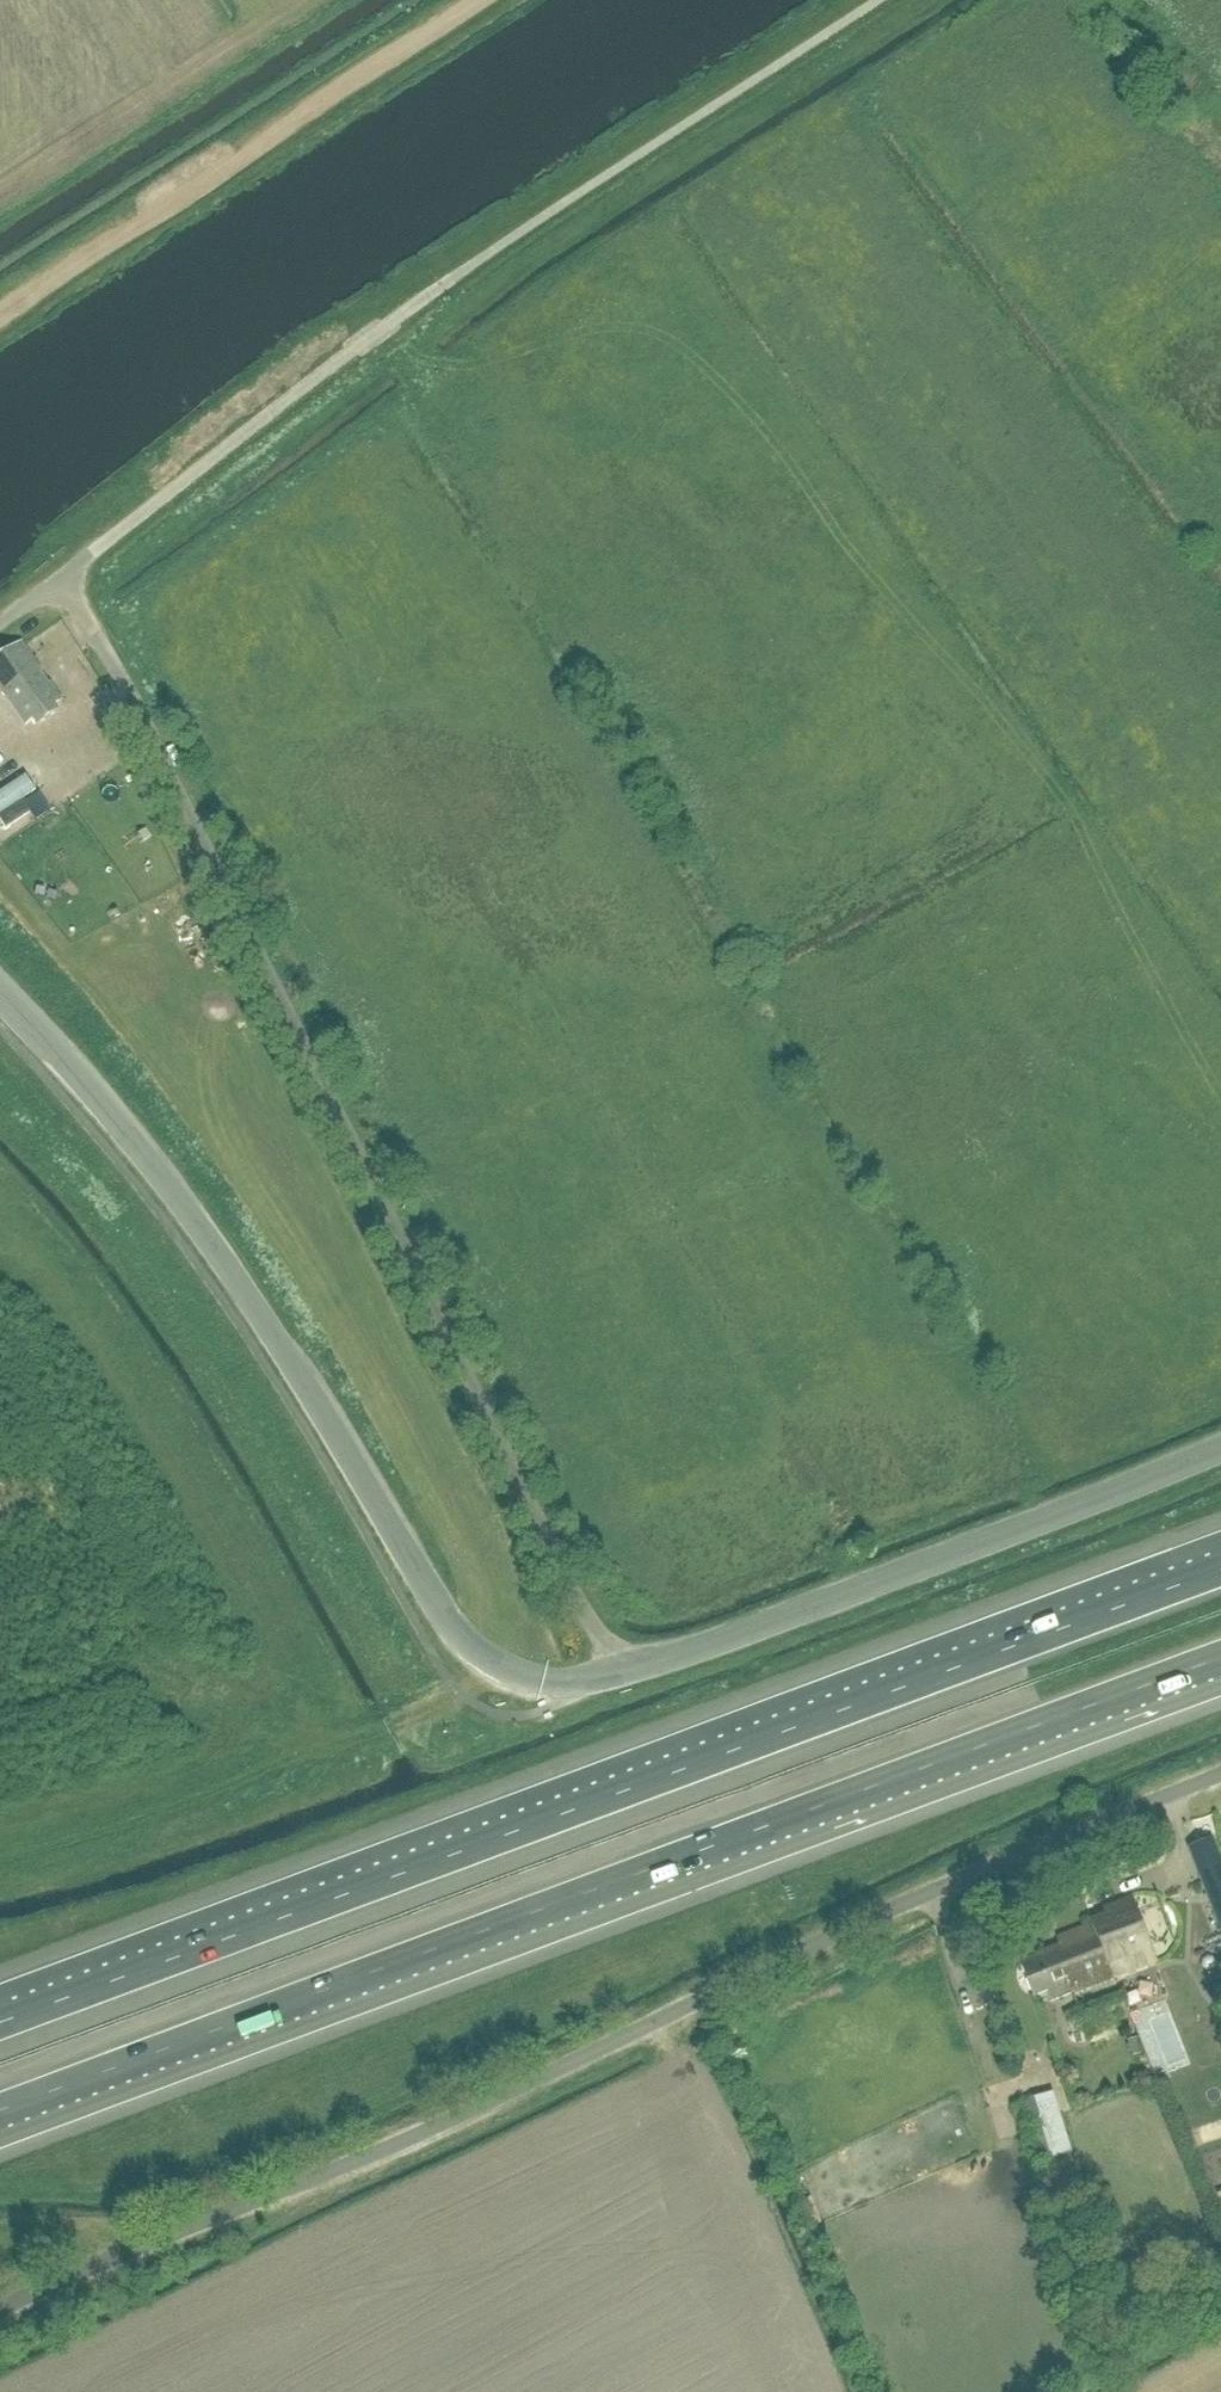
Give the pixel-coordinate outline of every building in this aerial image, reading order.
[(60,711),(57,706),(63,702),(21,642),(0,657),(0,688),(27,727),(33,723),(37,728),(60,711)] [(1211,1871),(1220,1868),(1220,1835),(1220,1833),(1203,1837),(1211,1871)] [(1200,1884),(1220,1934),(1220,1876),(1200,1884)] [(1105,1914),(1108,1920),(1059,1939),(1061,1945),(1041,1953),(1041,1954),(1020,1962),(1034,1998),(1048,1993),(1051,2002),(1074,1993),(1074,1994),(1157,1961),(1133,1903),(1105,1914)] [(1036,2087),(1053,2151),(1075,2145),(1058,2081),(1036,2087)]
